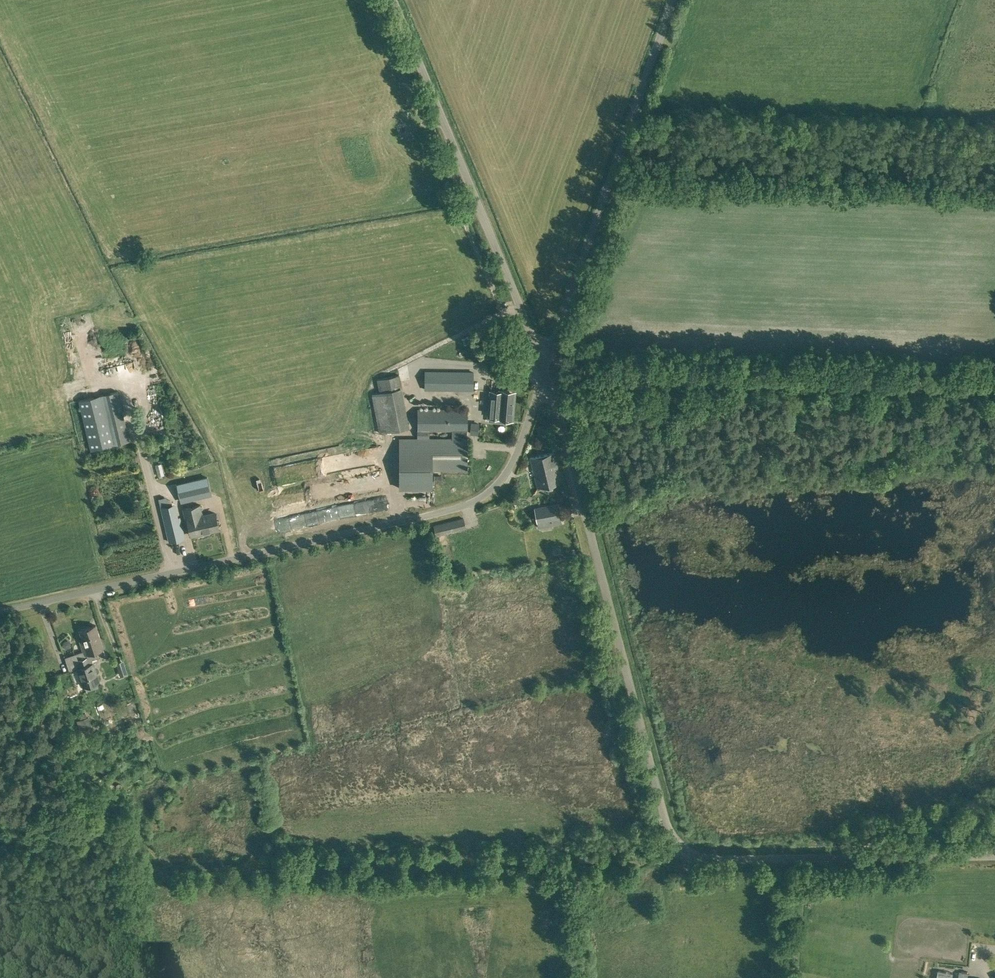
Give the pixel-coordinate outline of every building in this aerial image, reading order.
[(486,337),(500,335),(498,324),(484,326),(486,337)] [(473,373),(425,372),(425,389),(473,390),(473,373)] [(377,379),(379,393),(378,393),(387,432),(410,428),(402,388),(400,376),(377,379)] [(497,419),(513,420),(515,395),(509,394),(509,391),(499,390),(499,392),(490,391),(488,417),(497,418),(497,419)] [(91,450),(129,441),(129,439),(117,391),(79,400),(91,450)] [(467,410),(417,410),(417,439),(403,439),(400,438),(400,488),(432,488),(432,470),(468,470),(468,439),(467,439),(467,410)] [(554,452),(530,458),(533,472),(537,487),(561,483),(557,466),(554,452)] [(207,477),(177,484),(181,501),(204,496),(211,494),(208,482),(207,477)] [(165,497),(158,499),(161,507),(169,541),(185,538),(180,519),(175,520),(171,504),(170,500),(165,497)] [(561,519),(557,503),(534,508),(537,524),(561,519)] [(204,531),(219,528),(215,513),(203,516),(200,505),(183,509),(187,525),(189,525),(191,535),(204,532),(204,531)] [(452,531),(467,527),(465,518),(450,522),(436,525),(438,534),(452,531)] [(82,651),(74,654),(76,661),(79,660),(81,667),(77,668),(83,686),(99,681),(94,665),(92,659),(99,657),(97,651),(103,649),(100,639),(96,625),(79,630),(82,638),(79,640),(80,645),(82,651)]
